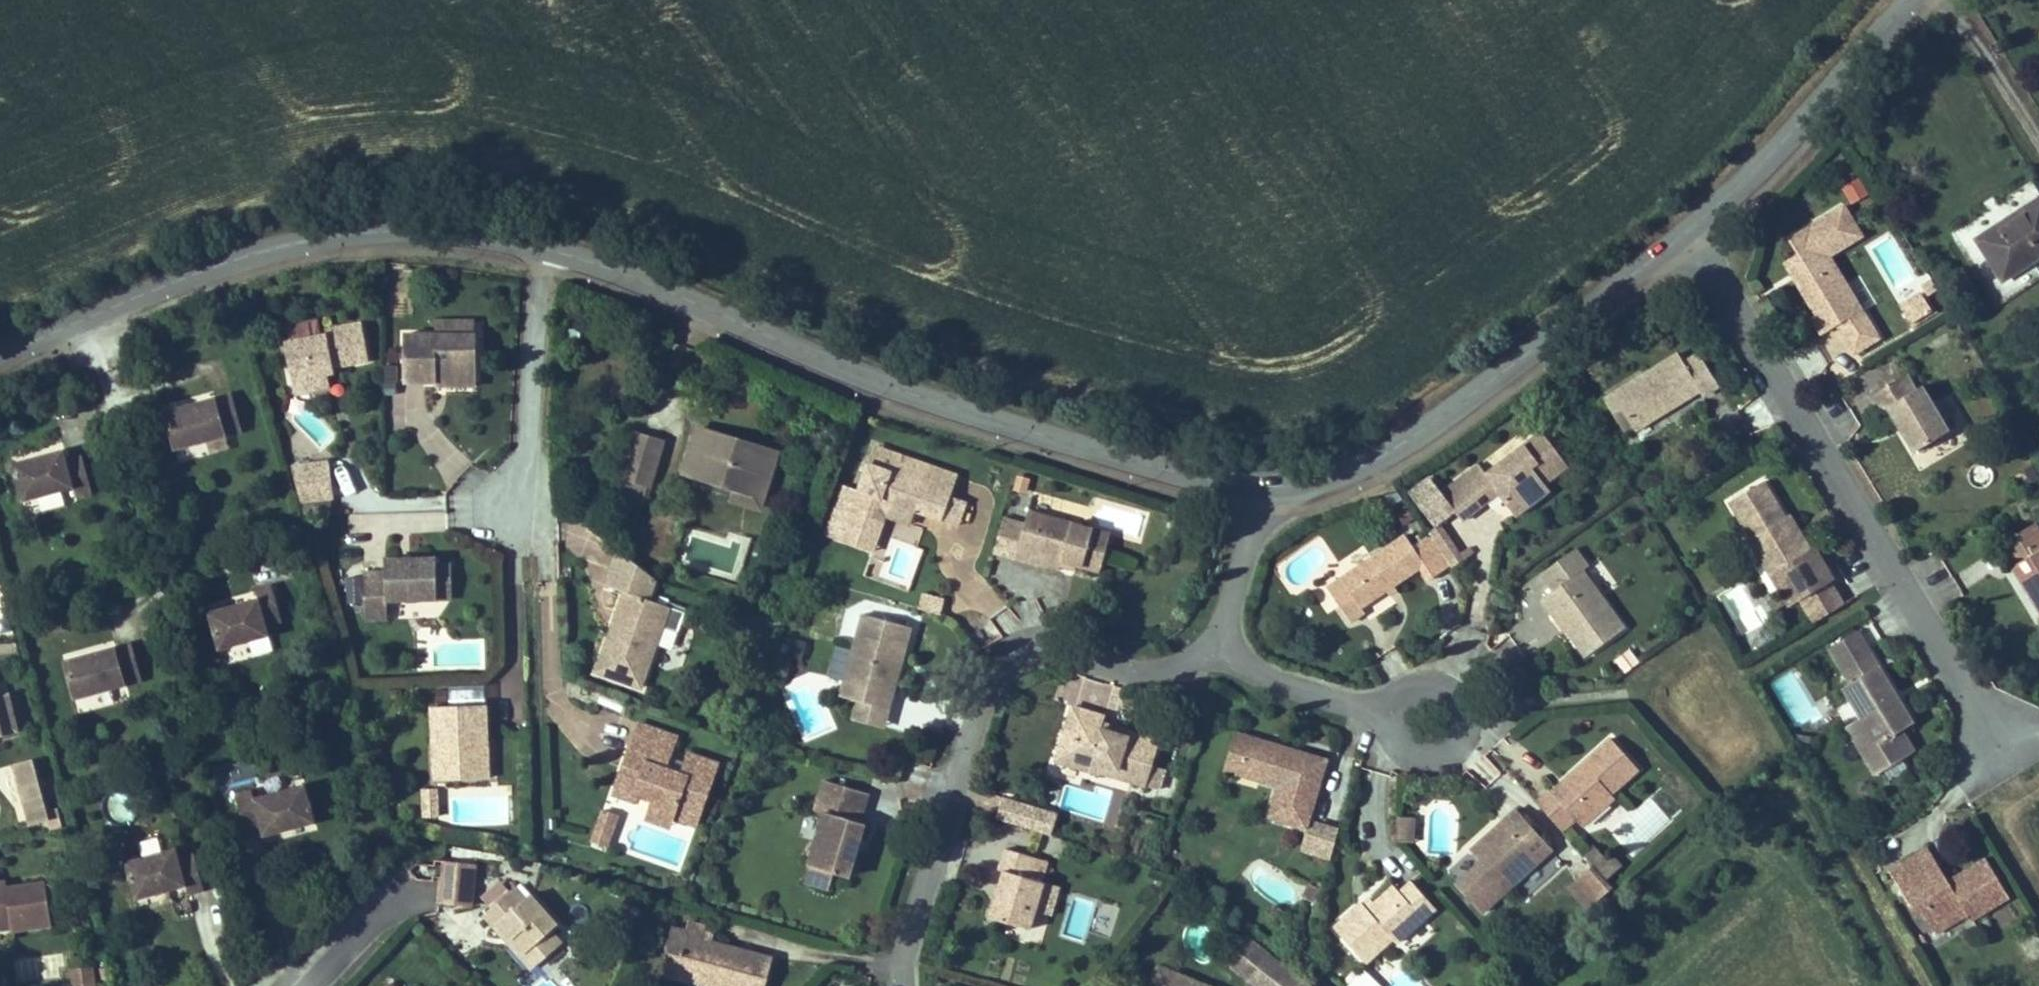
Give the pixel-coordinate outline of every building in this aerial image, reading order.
[(1862,176),(1842,186),(1851,205),(1871,195),(1862,176)] [(1978,239),(2003,280),(2038,256),(2038,199),(1978,239)] [(1848,300),(1840,287),(1846,284),(1829,256),(1862,236),(1844,205),(1820,220),(1821,222),(1812,228),(1811,226),(1790,238),(1800,254),(1791,259),(1823,312),(1818,315),(1812,319),(1821,333),(1836,324),(1854,353),(1878,339),(1860,308),(1849,315),(1842,303),(1848,300)] [(1823,312),(1791,259),(1785,262),(1818,315),(1823,312)] [(1933,310),(1922,293),(1901,306),(1911,323),(1933,310)] [(334,367),(370,360),(363,323),(326,330),(327,335),(323,336),(319,318),(285,324),(288,342),(286,343),(296,393),(330,386),(328,373),(335,371),(334,367)] [(475,334),(475,321),(437,321),(437,334),(475,334)] [(1835,372),(1854,364),(1839,331),(1820,340),(1835,372)] [(477,377),(477,334),(475,334),(437,334),(405,334),(405,382),(438,382),(438,377),(477,377)] [(1679,353),(1614,394),(1636,430),(1700,389),(1703,395),(1719,385),(1699,353),(1684,363),(1679,353)] [(1950,430),(1923,385),(1917,389),(1907,373),(1871,396),(1881,412),(1888,408),(1914,452),(1950,430)] [(477,386),(477,377),(438,377),(438,382),(438,385),(477,386)] [(242,430),(232,394),(195,404),(196,408),(187,410),(186,407),(165,413),(175,449),(242,430)] [(1632,424),(1614,394),(1605,399),(1624,429),(1632,424)] [(752,493),(766,449),(737,440),(736,445),(729,443),(730,438),(699,428),(685,472),(735,487),(752,493)] [(630,453),(636,433),(626,431),(621,450),(630,453)] [(1481,493),(1489,487),(1496,488),(1501,494),(1512,508),(1537,489),(1534,485),(1542,479),(1545,483),(1569,466),(1542,431),(1487,474),(1480,465),(1442,493),(1455,511),(1463,522),(1489,503),(1481,493)] [(650,485),(663,441),(636,433),(630,453),(623,477),(625,477),(620,494),(644,501),(649,484),(650,485)] [(890,471),(896,454),(875,446),(869,464),(890,471)] [(93,491),(83,455),(68,459),(65,449),(14,463),(23,501),(75,487),(78,495),(93,491)] [(760,508),(778,453),(766,449),(752,493),(735,487),(732,499),(760,508)] [(950,496),(957,475),(896,454),(890,471),(869,464),(859,491),(841,484),(823,533),(864,548),(882,499),(915,510),(942,520),(950,496)] [(333,497),(328,462),(292,466),(302,501),(333,497)] [(1430,478),(1411,493),(1435,525),(1455,511),(1442,493),(1430,478)] [(1517,515),(1550,490),(1545,483),(1542,479),(1534,485),(1537,489),(1512,508),(1517,515)] [(1749,539),(1764,564),(1782,568),(1786,566),(1805,597),(1830,582),(1835,579),(1816,547),(1811,549),(1801,532),(1797,534),(1786,516),(1765,481),(1730,502),(1751,537),(1749,539)] [(1501,494),(1496,488),(1489,487),(1481,493),(1489,503),(1501,494)] [(958,526),(966,502),(950,496),(942,520),(958,526)] [(910,525),(915,510),(882,499),(864,548),(874,551),(886,516),(910,525)] [(1025,524),(1029,511),(1006,504),(993,551),(1016,558),(1025,524)] [(1801,532),(1790,513),(1786,516),(1797,534),(1801,532)] [(1101,571),(1111,534),(1048,516),(1045,530),(1025,524),(1016,558),(1037,563),(1039,554),(1063,560),(1101,571)] [(2036,522),(1999,545),(2038,611),(2038,528),(2036,522)] [(1451,566),(1452,568),(1464,560),(1460,554),(1441,525),(1429,534),(1430,535),(1451,566)] [(1362,607),(1421,567),(1430,580),(1451,566),(1430,535),(1414,546),(1406,535),(1328,588),(1351,622),(1365,611),(1362,607)] [(1471,547),(1460,554),(1464,560),(1475,552),(1471,547)] [(1625,628),(1583,570),(1589,566),(1576,548),(1542,573),(1554,590),(1542,598),(1553,612),(1557,609),(1570,627),(1566,630),(1586,657),(1625,628)] [(664,626),(671,607),(649,599),(656,579),(618,550),(606,585),(626,592),(616,618),(623,620),(619,631),(612,629),(597,672),(642,688),(664,626)] [(1060,570),(1063,560),(1039,554),(1037,563),(1060,570)] [(438,565),(437,558),(386,559),(386,571),(365,572),(366,620),(388,619),(388,600),(438,599),(438,565)] [(1830,582),(1805,597),(1786,566),(1782,568),(1764,564),(1790,606),(1800,600),(1814,622),(1844,604),(1830,582)] [(453,598),(451,565),(438,565),(438,599),(453,598)] [(1537,598),(1549,591),(1539,574),(1527,581),(1537,598)] [(363,601),(362,577),(348,578),(349,602),(363,601)] [(259,599),(209,613),(219,649),(270,635),(267,626),(283,621),(273,585),(256,590),(259,599)] [(987,617),(1004,604),(992,589),(975,602),(987,617)] [(1010,603),(993,616),(1010,638),(1045,612),(1033,597),(1015,611),(1010,603)] [(942,615),(944,607),(931,603),(929,611),(942,615)] [(679,631),(686,612),(671,607),(664,626),(679,631)] [(1570,627),(1557,609),(1553,612),(1566,630),(1570,627)] [(888,691),(898,656),(903,658),(912,627),(864,614),(845,681),(862,686),(858,701),(890,709),(894,693),(888,691)] [(619,631),(623,620),(616,618),(612,629),(619,631)] [(1871,652),(1858,631),(1831,646),(1844,668),(1871,652)] [(787,637),(783,655),(803,659),(807,641),(787,637)] [(142,680),(132,643),(95,654),(96,657),(87,659),(86,656),(65,662),(75,698),(142,680)] [(1639,663),(1630,650),(1618,660),(1627,672),(1639,663)] [(1913,723),(1900,700),(1896,702),(1892,694),(1895,692),(1871,652),(1844,668),(1852,682),(1845,686),(1863,718),(1878,743),(1863,752),(1876,774),(1915,751),(1902,730),(1913,723)] [(894,693),(903,658),(898,656),(888,691),(894,693)] [(1076,702),(1108,714),(1117,688),(1086,676),(1076,702)] [(858,701),(862,686),(845,681),(841,696),(858,701)] [(9,693),(0,695),(0,735),(19,730),(9,693)] [(885,726),(890,709),(858,701),(854,717),(885,726)] [(490,778),(489,751),(486,751),(486,742),(489,742),(487,704),(433,707),(434,743),(444,743),(445,779),(490,778)] [(1153,765),(1161,740),(1129,731),(1128,736),(1102,728),(1104,723),(1106,716),(1073,706),(1057,761),(1100,775),(1102,767),(1106,766),(1117,770),(1115,777),(1159,790),(1166,769),(1153,765)] [(1878,743),(1863,718),(1848,727),(1863,752),(1878,743)] [(697,825),(719,764),(689,753),(686,763),(670,758),(677,737),(639,723),(630,748),(634,753),(629,766),(623,768),(614,794),(636,801),(639,795),(654,800),(651,809),(673,817),(697,825)] [(1129,731),(1104,723),(1102,728),(1128,736),(1129,731)] [(1240,764),(1249,736),(1237,732),(1225,770),(1259,780),(1262,771),(1240,764)] [(1308,829),(1328,759),(1249,736),(1240,764),(1262,771),(1281,777),(1269,817),(1308,829)] [(1615,797),(1612,793),(1640,769),(1612,738),(1582,764),(1586,768),(1556,795),(1552,791),(1550,788),(1536,800),(1563,830),(1576,818),(1583,826),(1615,797)] [(445,779),(444,743),(434,743),(435,780),(445,779)] [(629,766),(634,753),(630,748),(623,768),(629,766)] [(50,820),(33,759),(14,765),(21,789),(27,787),(30,799),(24,801),(30,825),(50,820)] [(1556,795),(1586,768),(1582,764),(1552,791),(1556,795)] [(849,876),(865,823),(860,822),(868,793),(825,780),(816,810),(826,813),(810,865),(835,872),(849,876)] [(316,822),(306,784),(255,798),(252,789),(236,793),(246,830),(261,826),(264,836),(284,831),(282,826),(291,823),(292,828),(316,822)] [(30,799),(27,787),(21,789),(24,801),(30,799)] [(440,817),(440,788),(420,788),(420,817),(440,817)] [(1012,823),(1019,801),(1006,797),(999,819),(1012,823)] [(1032,829),(1038,807),(1019,801),(1012,823),(1032,829)] [(670,826),(673,817),(651,809),(648,818),(670,826)] [(1482,913),(1553,848),(1517,809),(1482,840),(1493,852),(1481,862),(1456,884),(1482,913)] [(611,835),(618,815),(604,810),(597,830),(611,835)] [(1408,842),(1409,817),(1399,816),(1397,841),(1408,842)] [(1415,842),(1416,817),(1409,817),(1408,842),(1415,842)] [(1331,860),(1340,829),(1319,823),(1314,838),(1309,836),(1304,852),(1331,860)] [(607,846),(611,835),(597,830),(593,841),(607,846)] [(1493,852),(1482,840),(1471,850),(1481,862),(1493,852)] [(205,890),(192,843),(126,862),(136,899),(186,885),(188,895),(205,890)] [(1608,861),(1594,847),(1586,855),(1594,865),(1598,870),(1608,861)] [(1036,910),(1044,882),(1041,881),(1029,877),(1035,857),(1006,848),(1000,870),(1005,871),(1000,888),(1005,889),(1002,898),(997,897),(991,917),(1030,929),(1036,910)] [(2009,897),(1986,858),(1949,881),(1938,863),(1927,870),(1917,854),(1889,872),(1904,897),(1911,893),(1924,915),(1932,928),(1964,909),(1967,914),(1971,920),(2009,897)] [(1607,880),(1622,866),(1613,856),(1608,861),(1598,870),(1607,880)] [(1041,881),(1047,860),(1035,857),(1029,877),(1041,881)] [(443,878),(444,861),(435,860),(435,865),(418,863),(409,870),(417,879),(434,881),(434,877),(443,878)] [(475,864),(444,861),(443,878),(440,903),(471,906),(475,864)] [(830,888),(835,872),(810,865),(806,880),(830,888)] [(1598,870),(1594,865),(1574,882),(1594,905),(1614,887),(1607,880),(1598,870)] [(1397,943),(1436,908),(1406,875),(1394,886),(1389,880),(1370,897),(1376,903),(1369,909),(1363,903),(1336,927),(1366,962),(1393,938),(1397,943)] [(46,882),(8,888),(7,882),(0,883),(0,925),(12,923),(13,930),(53,924),(46,882)] [(1051,915),(1060,886),(1044,882),(1036,910),(1051,915)] [(1594,905),(1574,882),(1569,887),(1588,909),(1594,905)] [(1318,904),(1323,889),(1311,883),(1303,897),(1318,904)] [(527,897),(516,886),(512,889),(523,901),(527,897)] [(551,930),(558,925),(531,894),(527,897),(523,901),(512,889),(483,915),(494,927),(495,926),(531,968),(561,942),(551,930)] [(1924,915),(1911,893),(1904,897),(1918,919),(1924,915)] [(1376,903),(1370,897),(1363,903),(1369,909),(1376,903)] [(1967,914),(1964,909),(1932,928),(1935,934),(1967,914)] [(773,958),(712,942),(701,939),(703,932),(705,926),(689,922),(686,932),(672,928),(666,949),(671,950),(664,974),(706,985),(766,985),(773,958)] [(712,942),(713,935),(703,932),(701,939),(712,942)] [(1239,971),(1259,945),(1247,937),(1228,963),(1239,971)] [(1305,981),(1259,945),(1239,971),(1258,985),(1300,985),(1305,981)] [(1159,966),(1151,985),(1207,985),(1159,966)] [(1366,968),(1347,985),(1382,985),(1366,968)] [(93,970),(73,973),(75,985),(94,985),(95,985),(93,970)]
